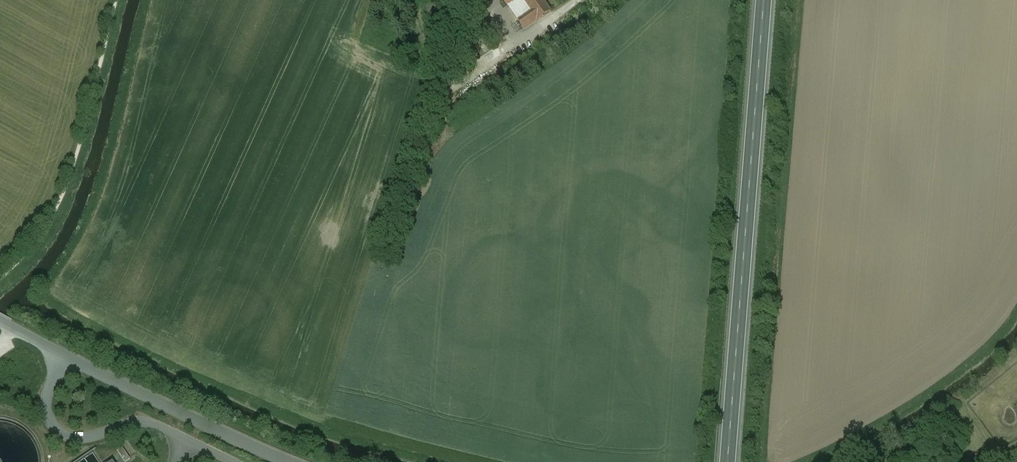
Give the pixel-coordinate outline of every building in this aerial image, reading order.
[(520,1),(528,11),(516,19),(523,29),(535,21),(536,23),(550,12),(541,0),(522,0),(520,1)] [(116,450),(124,461),(126,461),(130,459),(121,447),(116,450)]
